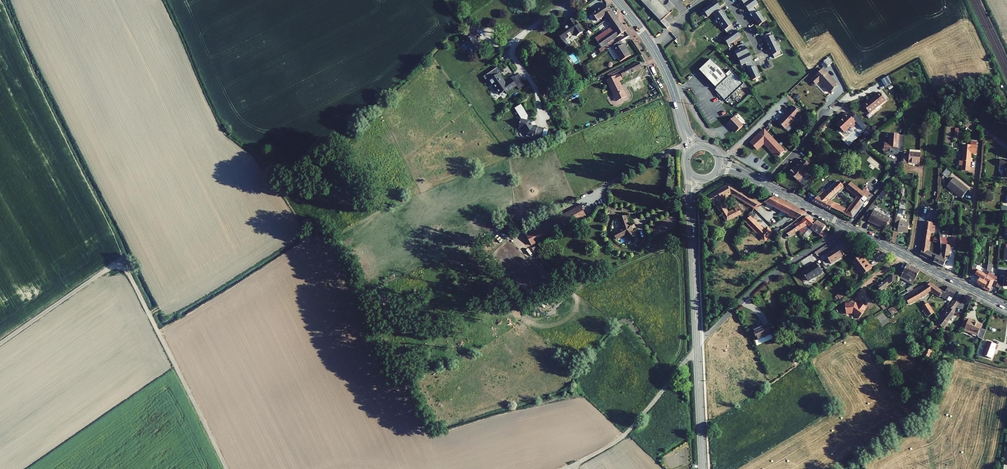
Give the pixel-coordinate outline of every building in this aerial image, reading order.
[(658,0),(641,0),(656,16),(659,13),(664,19),(670,13),(658,0)] [(766,21),(759,12),(758,12),(754,7),(758,4),(755,0),(741,0),(759,26),(766,21)] [(610,8),(605,1),(592,10),(597,17),(602,14),(610,8)] [(724,39),(728,46),(740,37),(716,2),(703,10),(707,17),(713,13),(717,20),(718,19),(722,26),(727,33),(728,33),(729,35),(724,39)] [(613,13),(610,8),(602,14),(603,16),(605,18),(613,13)] [(624,28),(613,13),(605,18),(604,18),(611,29),(598,37),(597,35),(594,37),(599,45),(624,28)] [(664,19),(659,13),(656,16),(661,22),(667,28),(670,26),(664,19)] [(775,59),(783,55),(779,47),(778,47),(775,40),(772,32),(764,36),(775,59)] [(619,40),(609,45),(617,60),(628,53),(622,42),(620,42),(619,40)] [(748,70),(753,81),(760,77),(744,44),(737,47),(739,50),(735,52),(741,66),(745,64),(748,70)] [(829,66),(834,62),(830,57),(825,61),(829,66)] [(725,74),(711,58),(699,70),(716,88),(715,89),(726,101),(744,84),(730,69),(725,74)] [(621,75),(640,66),(637,60),(623,67),(622,65),(607,72),(608,75),(618,70),(621,75)] [(834,85),(819,70),(808,80),(812,85),(815,82),(826,93),(834,85)] [(498,72),(489,79),(499,93),(504,90),(505,92),(513,87),(508,80),(505,82),(498,72)] [(620,77),(618,72),(608,76),(612,85),(609,86),(614,100),(624,95),(617,79),(620,77)] [(884,75),(877,79),(881,85),(887,81),(884,75)] [(859,104),(867,112),(881,98),(875,90),(864,101),(863,100),(859,104)] [(778,121),(786,129),(803,112),(795,104),(778,121)] [(853,122),(844,113),(838,118),(837,117),(833,121),(834,122),(832,123),(841,133),(847,127),(848,128),(852,125),(851,123),(853,122)] [(527,118),(521,116),(521,118),(520,117),(519,124),(518,127),(522,128),(526,134),(525,135),(534,137),(535,134),(536,127),(532,126),(530,123),(530,122),(529,120),(527,119),(527,118)] [(743,126),(734,117),(726,124),(729,127),(730,127),(736,133),(743,126)] [(532,125),(530,122),(530,123),(532,126),(536,127),(535,134),(541,136),(543,128),(532,125)] [(764,143),(777,157),(784,151),(764,130),(750,143),(757,150),(764,143)] [(899,146),(900,135),(885,134),(885,140),(883,140),(883,144),(877,151),(883,156),(886,151),(887,151),(888,151),(888,152),(891,152),(891,151),(893,151),(894,145),(899,146)] [(970,145),(957,144),(956,159),(954,158),(953,163),(956,164),(956,169),(964,170),(965,151),(970,152),(970,145)] [(905,155),(904,165),(915,166),(916,155),(905,155)] [(995,157),(995,163),(1000,163),(999,175),(1006,176),(1006,158),(995,157)] [(790,168),(787,173),(797,180),(809,165),(800,158),(791,170),(790,168)] [(937,171),(942,176),(947,169),(942,165),(937,171)] [(948,175),(942,183),(956,196),(963,188),(948,175)] [(851,201),(857,206),(865,197),(848,182),(843,188),(851,196),(853,198),(851,200),(851,201)] [(821,190),(814,196),(824,202),(839,189),(835,183),(823,192),(821,190)] [(725,184),(706,196),(711,203),(713,202),(724,219),(738,213),(735,207),(726,211),(724,207),(722,208),(717,199),(728,193),(750,207),(757,203),(725,184)] [(879,196),(883,199),(888,192),(884,189),(879,196)] [(809,201),(822,208),(825,202),(824,202),(814,196),(808,191),(804,199),(809,201)] [(789,216),(770,229),(774,233),(777,230),(780,228),(791,221),(792,220),(793,218),(803,213),(770,196),(760,202),(789,216)] [(857,206),(851,201),(844,210),(841,214),(848,217),(857,206)] [(827,202),(827,203),(829,205),(828,207),(841,214),(844,210),(827,202)] [(586,214),(580,204),(528,233),(536,242),(586,214)] [(871,211),(865,222),(869,224),(870,223),(882,230),(888,220),(871,211)] [(629,224),(625,214),(619,216),(622,227),(613,232),(616,237),(625,232),(628,236),(634,232),(631,228),(629,224)] [(749,216),(744,221),(754,231),(762,238),(769,231),(772,234),(774,233),(770,229),(768,230),(765,227),(763,230),(749,216)] [(794,222),(792,220),(791,221),(791,222),(796,229),(796,228),(798,227),(802,231),(806,227),(811,222),(804,216),(794,222)] [(918,250),(915,256),(929,263),(933,256),(929,254),(932,222),(931,222),(931,219),(928,219),(928,222),(921,221),(918,250)] [(813,220),(811,222),(806,227),(815,234),(819,236),(821,233),(817,229),(820,224),(816,222),(813,220)] [(786,235),(796,229),(791,222),(780,229),(780,228),(777,230),(779,233),(782,230),(786,235)] [(892,224),(890,233),(902,235),(903,226),(892,224)] [(937,258),(934,265),(939,268),(944,257),(945,232),(953,232),(953,224),(935,224),(935,242),(937,248),(938,254),(937,258)] [(811,240),(815,234),(806,227),(802,231),(811,240)] [(634,232),(628,236),(633,241),(638,237),(634,232)] [(536,242),(528,233),(526,234),(531,244),(536,242)] [(828,249),(821,254),(828,263),(839,254),(831,244),(827,247),(828,249)] [(855,254),(847,261),(857,274),(867,266),(862,260),(861,261),(858,258),(855,254)] [(807,281),(826,272),(821,261),(802,269),(807,281)] [(904,263),(896,277),(899,278),(901,274),(908,278),(906,282),(909,283),(916,269),(904,263)] [(968,265),(967,272),(975,277),(972,283),(980,288),(981,285),(983,283),(982,282),(982,278),(980,277),(982,274),(984,275),(985,271),(986,268),(983,267),(980,272),(976,270),(977,268),(974,266),(973,268),(968,265)] [(999,286),(1006,287),(1006,271),(1000,271),(999,286)] [(986,276),(984,275),(982,274),(980,277),(982,278),(982,282),(983,283),(981,285),(980,288),(983,289),(991,278),(987,275),(986,276)] [(882,279),(874,285),(877,289),(888,281),(894,280),(894,278),(894,276),(887,275),(882,279)] [(904,291),(898,295),(901,302),(902,304),(925,289),(929,292),(927,294),(933,298),(935,294),(938,290),(926,282),(921,286),(920,283),(910,290),(909,288),(904,291)] [(940,292),(938,290),(935,294),(938,296),(938,295),(943,298),(945,294),(948,296),(951,289),(943,285),(940,292)] [(839,288),(832,293),(835,297),(842,292),(839,288)] [(852,314),(856,317),(860,309),(860,308),(862,304),(856,300),(855,302),(853,301),(853,302),(850,300),(850,301),(847,302),(846,300),(841,302),(841,304),(840,304),(841,306),(840,307),(842,311),(842,310),(843,313),(849,312),(852,313),(852,314)] [(922,301),(917,304),(920,309),(923,314),(928,310),(922,301)] [(943,305),(933,318),(934,318),(932,321),(935,323),(936,322),(939,324),(941,322),(942,323),(942,322),(941,321),(949,311),(948,310),(949,308),(946,305),(945,306),(943,305)] [(964,317),(960,315),(956,324),(960,326),(960,327),(973,333),(978,322),(968,318),(968,317),(965,316),(964,317)] [(933,318),(930,322),(938,328),(942,323),(941,322),(939,324),(936,322),(935,323),(932,321),(934,318),(933,318)] [(755,326),(750,328),(754,337),(769,331),(765,323),(761,325),(761,324),(755,326)] [(925,331),(921,341),(929,344),(933,334),(929,333),(929,332),(927,331),(927,332),(925,331)] [(982,339),(976,352),(985,356),(989,346),(991,347),(993,343),(982,339)] [(921,341),(919,347),(920,347),(918,352),(926,355),(928,351),(926,350),(929,344),(921,341)]
